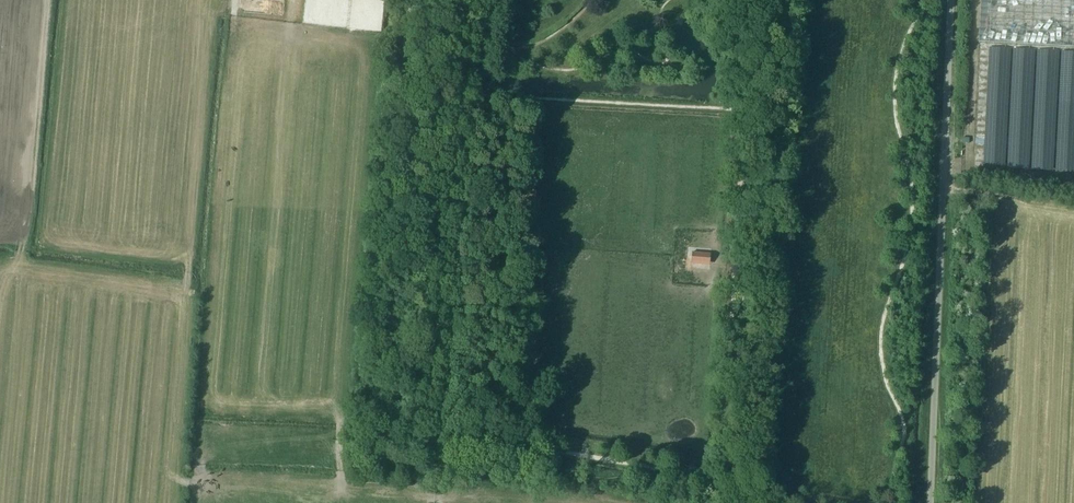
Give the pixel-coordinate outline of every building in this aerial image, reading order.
[(979,42),(1073,47),(1073,0),(981,0),(979,42)] [(692,252),(691,263),(709,265),(710,253),(692,252)]
